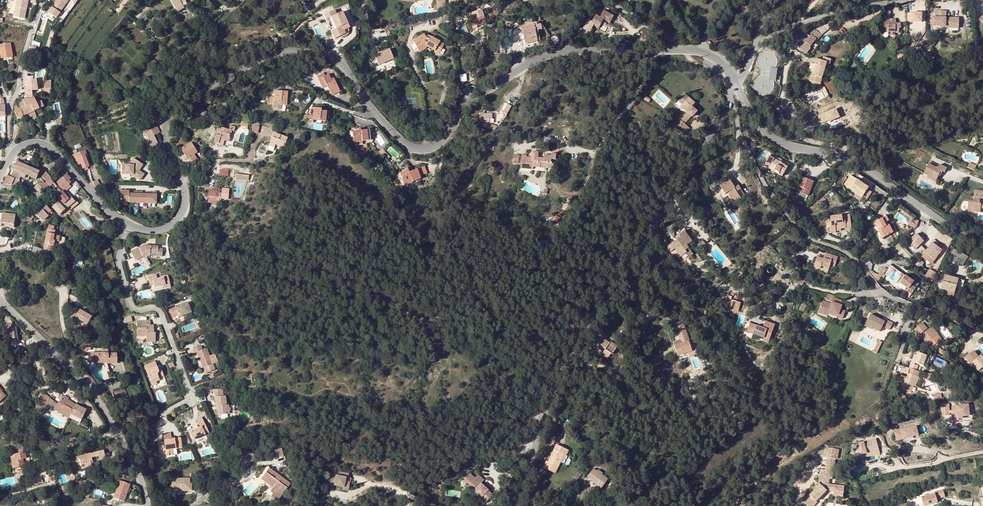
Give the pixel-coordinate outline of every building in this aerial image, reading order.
[(52,7),(60,12),(68,0),(67,0),(56,0),(52,7)] [(185,0),(169,0),(174,8),(180,5),(180,3),(179,2),(180,1),(181,2),(185,0)] [(16,4),(14,17),(24,19),(27,2),(23,1),(22,5),(16,4)] [(4,5),(3,12),(7,12),(7,9),(10,9),(10,7),(11,7),(11,3),(7,3),(7,4),(5,3),(4,5)] [(337,11),(327,15),(328,20),(333,18),(339,29),(334,31),(337,38),(348,33),(347,30),(353,27),(347,12),(339,15),(337,11)] [(582,28),(589,32),(593,26),(594,24),(600,27),(603,20),(609,23),(613,17),(603,11),(599,18),(595,15),(591,23),(587,20),(582,28)] [(944,28),(959,28),(959,18),(945,17),(946,11),(940,11),(940,17),(935,17),(932,17),(931,26),(944,26),(944,28)] [(473,20),(470,20),(471,26),(475,25),(476,26),(485,24),(484,17),(478,18),(477,12),(471,13),(473,20)] [(896,23),(896,19),(884,18),(883,27),(884,27),(884,32),(888,32),(888,35),(896,35),(896,33),(899,33),(900,28),(901,28),(901,23),(896,23)] [(536,23),(533,24),(534,25),(537,42),(540,41),(538,31),(541,30),(540,25),(537,25),(536,23)] [(823,23),(818,30),(823,34),(828,27),(823,23)] [(522,27),(525,44),(537,42),(534,25),(522,27)] [(873,25),(869,30),(876,36),(880,30),(877,28),(873,25)] [(816,31),(811,37),(817,41),(818,42),(822,36),(816,31)] [(423,34),(413,41),(419,52),(425,48),(426,46),(438,53),(443,45),(430,37),(428,39),(426,38),(425,38),(423,34)] [(798,43),(805,34),(798,37),(795,41),(798,43)] [(808,54),(814,47),(813,46),(817,41),(811,37),(810,38),(805,34),(798,43),(796,46),(800,49),(801,48),(808,54)] [(555,35),(551,38),(555,44),(559,41),(555,35)] [(1,59),(12,57),(10,44),(0,45),(0,53),(1,59)] [(388,51),(372,58),(377,68),(393,61),(388,51)] [(774,83),(773,81),(769,80),(771,68),(774,69),(775,68),(777,65),(778,62),(777,59),(776,56),(774,53),(771,52),(768,51),(764,52),(761,53),(759,56),(757,59),(757,63),(758,66),(760,69),(762,70),(761,75),(758,77),(755,80),(754,83),(754,86),(755,90),(757,93),(760,94),(763,95),(766,95),(770,94),(772,92),(774,89),(775,86),(774,83)] [(812,74),(810,81),(820,83),(827,62),(816,59),(815,65),(813,75),(812,74)] [(776,81),(779,85),(780,77),(776,76),(777,69),(774,69),(771,68),(769,80),(773,81),(776,81)] [(330,93),(338,89),(334,80),(331,81),(330,80),(328,75),(324,76),(323,73),(316,76),(322,88),(326,86),(330,93)] [(173,91),(167,86),(161,93),(167,98),(173,91)] [(34,87),(30,88),(26,88),(23,88),(23,94),(27,94),(27,97),(32,96),(31,93),(35,93),(34,87)] [(273,108),(280,109),(280,105),(286,105),(287,92),(274,91),(274,98),(267,97),(267,103),(274,104),(273,108)] [(686,112),(679,120),(682,122),(679,126),(683,128),(685,125),(684,124),(690,117),(692,118),(697,111),(691,107),(694,103),(683,94),(677,101),(681,104),(679,107),(686,112)] [(33,98),(28,100),(34,111),(39,109),(36,103),(33,98)] [(28,113),(23,102),(22,100),(14,102),(15,104),(13,105),(14,111),(17,118),(28,113)] [(23,102),(28,113),(29,117),(35,115),(34,111),(28,100),(23,102)] [(501,114),(505,116),(510,106),(506,104),(501,114)] [(819,115),(823,124),(839,117),(835,107),(819,115)] [(307,122),(312,122),(312,119),(316,119),(316,120),(325,121),(326,121),(327,111),(320,111),(320,109),(313,108),(312,116),(308,115),(307,122)] [(156,119),(158,113),(150,111),(148,117),(156,119)] [(491,113),(481,113),(482,122),(487,122),(487,119),(491,119),(491,113)] [(148,138),(147,139),(152,147),(159,143),(154,135),(160,132),(156,123),(153,125),(152,126),(151,123),(146,125),(148,131),(145,132),(148,138)] [(260,127),(254,124),(251,130),(257,133),(260,127)] [(228,130),(217,127),(213,142),(218,143),(219,139),(228,142),(231,130),(234,131),(235,127),(229,126),(228,130)] [(683,128),(679,126),(677,127),(676,129),(683,135),(686,132),(683,128)] [(354,142),(361,141),(370,140),(369,130),(360,131),(360,128),(358,128),(358,131),(352,131),(353,142),(354,142)] [(286,138),(273,133),(268,145),(273,148),(275,144),(283,147),(286,138)] [(179,149),(186,159),(188,157),(189,159),(194,156),(193,154),(196,152),(190,142),(179,149)] [(182,161),(186,159),(179,149),(177,150),(182,161)] [(83,168),(84,168),(87,167),(89,166),(85,157),(87,156),(85,150),(72,155),(75,162),(76,161),(77,165),(81,164),(83,168)] [(546,164),(550,164),(550,160),(555,160),(555,155),(550,154),(550,157),(543,156),(543,158),(537,157),(531,157),(525,157),(525,155),(521,155),(520,159),(520,162),(519,168),(532,169),(532,167),(539,167),(539,165),(546,166),(546,164)] [(768,156),(764,165),(769,167),(771,164),(776,167),(773,172),(781,177),(787,167),(768,156)] [(49,158),(47,159),(48,160),(45,165),(51,170),(55,166),(54,165),(56,162),(53,159),(52,157),(49,158)] [(144,174),(138,170),(135,168),(137,166),(140,168),(143,164),(133,158),(129,164),(122,164),(121,174),(125,174),(129,174),(129,175),(133,175),(140,179),(144,174)] [(20,177),(24,179),(26,175),(29,167),(27,166),(28,163),(23,161),(22,164),(17,162),(16,163),(15,165),(12,164),(10,168),(13,169),(22,173),(20,177)] [(928,164),(923,174),(928,176),(936,180),(938,176),(939,174),(941,175),(942,172),(944,173),(946,168),(939,165),(937,169),(928,164)] [(424,167),(417,170),(419,176),(426,174),(424,167)] [(29,176),(36,179),(39,171),(32,168),(29,176)] [(412,182),(420,178),(419,176),(417,170),(408,173),(406,168),(404,169),(405,171),(399,173),(403,183),(411,180),(412,182)] [(20,177),(22,173),(13,169),(13,171),(10,176),(14,178),(19,180),(20,177)] [(51,178),(46,172),(42,177),(46,182),(50,179),(51,178)] [(57,182),(55,184),(57,186),(61,191),(62,190),(63,191),(69,185),(69,184),(71,182),(69,180),(71,178),(67,174),(62,178),(62,177),(57,182)] [(4,181),(3,185),(7,185),(7,184),(8,184),(11,184),(11,186),(16,186),(17,186),(19,180),(14,178),(10,176),(7,175),(4,181)] [(798,187),(801,188),(800,193),(808,196),(813,182),(801,178),(798,187)] [(46,190),(50,193),(57,186),(55,184),(50,179),(46,182),(50,186),(46,190)] [(729,195),(728,196),(733,204),(745,197),(738,186),(734,189),(729,180),(719,187),(724,195),(728,192),(729,195)] [(862,197),(867,190),(868,188),(856,180),(850,189),(862,197)] [(42,192),(45,189),(46,190),(50,186),(46,182),(45,183),(43,181),(41,183),(39,182),(35,187),(38,189),(42,192)] [(77,190),(80,187),(76,182),(72,185),(77,190)] [(61,191),(57,186),(50,193),(51,196),(54,194),(56,196),(61,191)] [(221,199),(228,199),(229,187),(221,186),(221,193),(210,192),(209,197),(208,197),(208,201),(220,202),(221,199)] [(120,190),(120,194),(123,201),(129,202),(157,202),(157,191),(152,191),(152,193),(143,193),(143,191),(134,190),(134,193),(129,193),(129,189),(125,189),(125,190),(120,190)] [(968,201),(968,207),(975,207),(975,211),(980,212),(981,208),(982,208),(982,204),(979,203),(980,198),(982,198),(982,190),(974,189),(973,201),(968,201)] [(62,190),(61,191),(56,196),(60,201),(59,201),(58,200),(57,201),(57,202),(54,205),(52,207),(56,212),(59,215),(65,209),(62,206),(69,199),(71,201),(73,199),(67,192),(65,194),(62,191),(63,191),(62,190)] [(871,192),(867,190),(862,197),(866,200),(871,192)] [(65,209),(75,201),(73,199),(71,201),(69,199),(62,206),(65,209)] [(52,213),(43,203),(34,210),(43,220),(48,216),(49,216),(52,213)] [(13,228),(15,215),(2,213),(0,213),(0,225),(0,226),(11,228),(13,228)] [(831,226),(829,226),(830,234),(835,233),(835,230),(841,230),(840,229),(845,228),(846,231),(851,230),(849,214),(830,217),(830,222),(831,226)] [(885,216),(875,222),(877,227),(878,226),(880,229),(877,230),(882,238),(892,233),(888,225),(886,226),(884,223),(888,221),(885,216)] [(48,225),(44,246),(50,247),(50,244),(54,245),(55,240),(53,240),(54,235),(55,230),(53,230),(54,226),(48,225)] [(675,243),(674,242),(669,245),(673,250),(674,249),(680,257),(686,253),(685,251),(688,248),(686,246),(691,241),(683,231),(674,238),(676,240),(678,241),(675,243)] [(916,234),(907,244),(915,250),(923,241),(916,234)] [(858,242),(864,246),(867,241),(861,237),(858,242)] [(932,243),(924,253),(934,260),(942,250),(932,243)] [(42,249),(33,246),(31,252),(40,255),(42,249)] [(135,260),(142,257),(142,256),(147,253),(150,254),(154,255),(154,257),(159,259),(160,251),(155,250),(156,248),(143,246),(131,251),(135,260)] [(953,249),(950,254),(962,260),(965,255),(953,249)] [(816,258),(814,265),(813,267),(820,269),(820,267),(821,266),(829,269),(829,266),(830,264),(835,265),(837,257),(825,253),(823,258),(823,260),(816,258)] [(926,275),(932,279),(936,272),(930,268),(926,275)] [(948,291),(947,294),(953,296),(957,279),(938,274),(934,287),(948,291)] [(911,286),(913,282),(904,276),(899,283),(907,289),(906,290),(911,294),(915,289),(911,286)] [(155,286),(156,288),(162,286),(163,289),(167,288),(164,278),(154,281),(153,277),(146,279),(148,288),(151,287),(155,286)] [(825,301),(832,303),(833,298),(834,296),(827,294),(825,301)] [(841,301),(833,298),(832,303),(831,304),(823,301),(819,311),(828,314),(828,312),(838,315),(838,317),(842,319),(845,311),(840,310),(842,306),(840,306),(841,301)] [(739,312),(740,301),(730,300),(729,311),(739,312)] [(184,305),(167,311),(170,318),(176,316),(177,318),(188,314),(184,305)] [(77,308),(76,310),(73,309),(71,308),(68,315),(73,317),(74,315),(86,320),(89,311),(77,307),(77,308)] [(872,326),(871,328),(879,332),(881,329),(888,332),(893,324),(886,320),(884,322),(870,315),(866,323),(872,326)] [(150,329),(150,325),(149,320),(136,321),(137,335),(146,334),(146,335),(147,341),(156,341),(155,332),(154,332),(154,330),(150,329)] [(750,323),(747,331),(764,337),(764,339),(769,341),(775,324),(765,320),(763,328),(750,323)] [(688,341),(682,322),(674,324),(681,344),(688,341)] [(918,336),(920,335),(921,338),(926,344),(928,343),(931,347),(941,340),(937,335),(936,336),(929,327),(927,329),(922,323),(914,330),(916,334),(918,336)] [(938,334),(931,326),(929,327),(936,336),(937,335),(938,334)] [(603,341),(600,339),(595,347),(600,350),(601,348),(604,350),(601,355),(607,359),(610,354),(612,355),(615,349),(608,344),(609,343),(604,340),(603,341)] [(937,347),(943,342),(941,340),(931,347),(930,348),(940,354),(942,350),(937,347)] [(878,343),(872,353),(875,355),(881,344),(878,343)] [(194,354),(196,353),(202,367),(211,364),(205,349),(202,351),(200,347),(192,350),(194,354)] [(969,362),(970,364),(971,363),(973,366),(978,371),(979,370),(982,374),(982,358),(980,355),(978,357),(973,351),(965,358),(969,362)] [(28,358),(26,352),(19,354),(21,361),(28,358)] [(116,353),(108,353),(103,353),(103,352),(91,353),(91,358),(93,358),(93,357),(95,357),(95,361),(106,361),(106,363),(116,363),(116,353)] [(914,363),(918,364),(923,366),(926,356),(917,353),(916,355),(914,363)] [(159,370),(158,366),(156,363),(146,367),(152,385),(157,384),(156,381),(160,380),(159,378),(164,376),(162,369),(159,370)] [(907,383),(904,382),(902,390),(911,393),(913,386),(916,386),(920,372),(916,371),(909,368),(903,366),(901,372),(910,374),(908,379),(907,383)] [(219,388),(212,389),(216,407),(217,406),(219,415),(229,413),(227,404),(225,404),(223,395),(220,396),(219,388)] [(54,401),(43,393),(38,399),(42,402),(45,404),(49,407),(54,401)] [(75,406),(67,401),(68,400),(69,399),(64,395),(56,407),(61,410),(70,416),(71,414),(82,419),(87,410),(76,404),(75,406)] [(45,404),(40,410),(44,414),(49,407),(45,404)] [(962,417),(965,416),(969,416),(968,405),(956,406),(957,413),(951,413),(952,421),(958,420),(958,419),(962,419),(962,417)] [(949,406),(941,406),(941,416),(949,416),(949,406)] [(54,409),(62,414),(69,418),(70,416),(61,410),(56,407),(54,409)] [(69,418),(80,424),(82,419),(71,414),(70,416),(69,418)] [(205,435),(204,432),(208,429),(202,418),(197,420),(200,427),(190,431),(194,440),(205,435)] [(916,428),(894,434),(896,443),(918,437),(916,428)] [(166,443),(164,443),(166,455),(173,454),(172,448),(181,447),(180,437),(169,439),(169,440),(166,440),(166,443)] [(880,451),(876,439),(860,445),(863,457),(880,451)] [(548,462),(546,461),(543,468),(550,471),(553,464),(558,467),(560,463),(564,454),(566,455),(568,450),(556,445),(548,462)] [(281,448),(272,451),(274,458),(283,456),(281,448)] [(14,457),(11,457),(14,474),(25,471),(23,466),(27,465),(24,449),(19,450),(19,454),(14,455),(14,457)] [(91,461),(92,461),(91,453),(86,454),(85,449),(74,451),(78,456),(79,456),(82,470),(86,469),(92,467),(91,464),(91,461)] [(830,461),(838,461),(839,462),(840,452),(827,450),(826,460),(830,461)] [(252,453),(239,459),(242,465),(255,459),(252,453)] [(838,461),(830,461),(829,473),(836,474),(838,461)] [(553,464),(550,471),(555,474),(558,467),(553,464)] [(273,487),(270,491),(273,494),(279,498),(290,483),(269,468),(261,479),(273,487)] [(602,476),(597,472),(594,470),(588,477),(591,480),(590,481),(598,487),(598,485),(602,488),(608,480),(602,476)] [(345,474),(335,473),(335,477),(332,477),(331,487),(340,488),(340,491),(346,492),(347,483),(342,482),(342,478),(345,479),(345,474)] [(836,474),(829,473),(824,473),(822,487),(820,489),(821,493),(817,497),(814,498),(808,505),(810,505),(823,505),(833,493),(838,494),(839,486),(834,486),(834,481),(836,481),(836,474)] [(180,488),(189,488),(188,483),(188,477),(169,479),(170,489),(180,488)] [(112,485),(110,485),(110,487),(116,490),(114,498),(124,502),(130,484),(115,479),(112,485)] [(475,482),(466,493),(470,496),(473,492),(476,495),(480,499),(479,501),(483,505),(490,496),(486,492),(482,488),(479,485),(478,485),(475,482)] [(849,487),(839,486),(838,494),(838,498),(848,499),(849,487)] [(922,496),(924,505),(938,501),(937,498),(946,496),(944,489),(935,491),(936,493),(922,496)]
